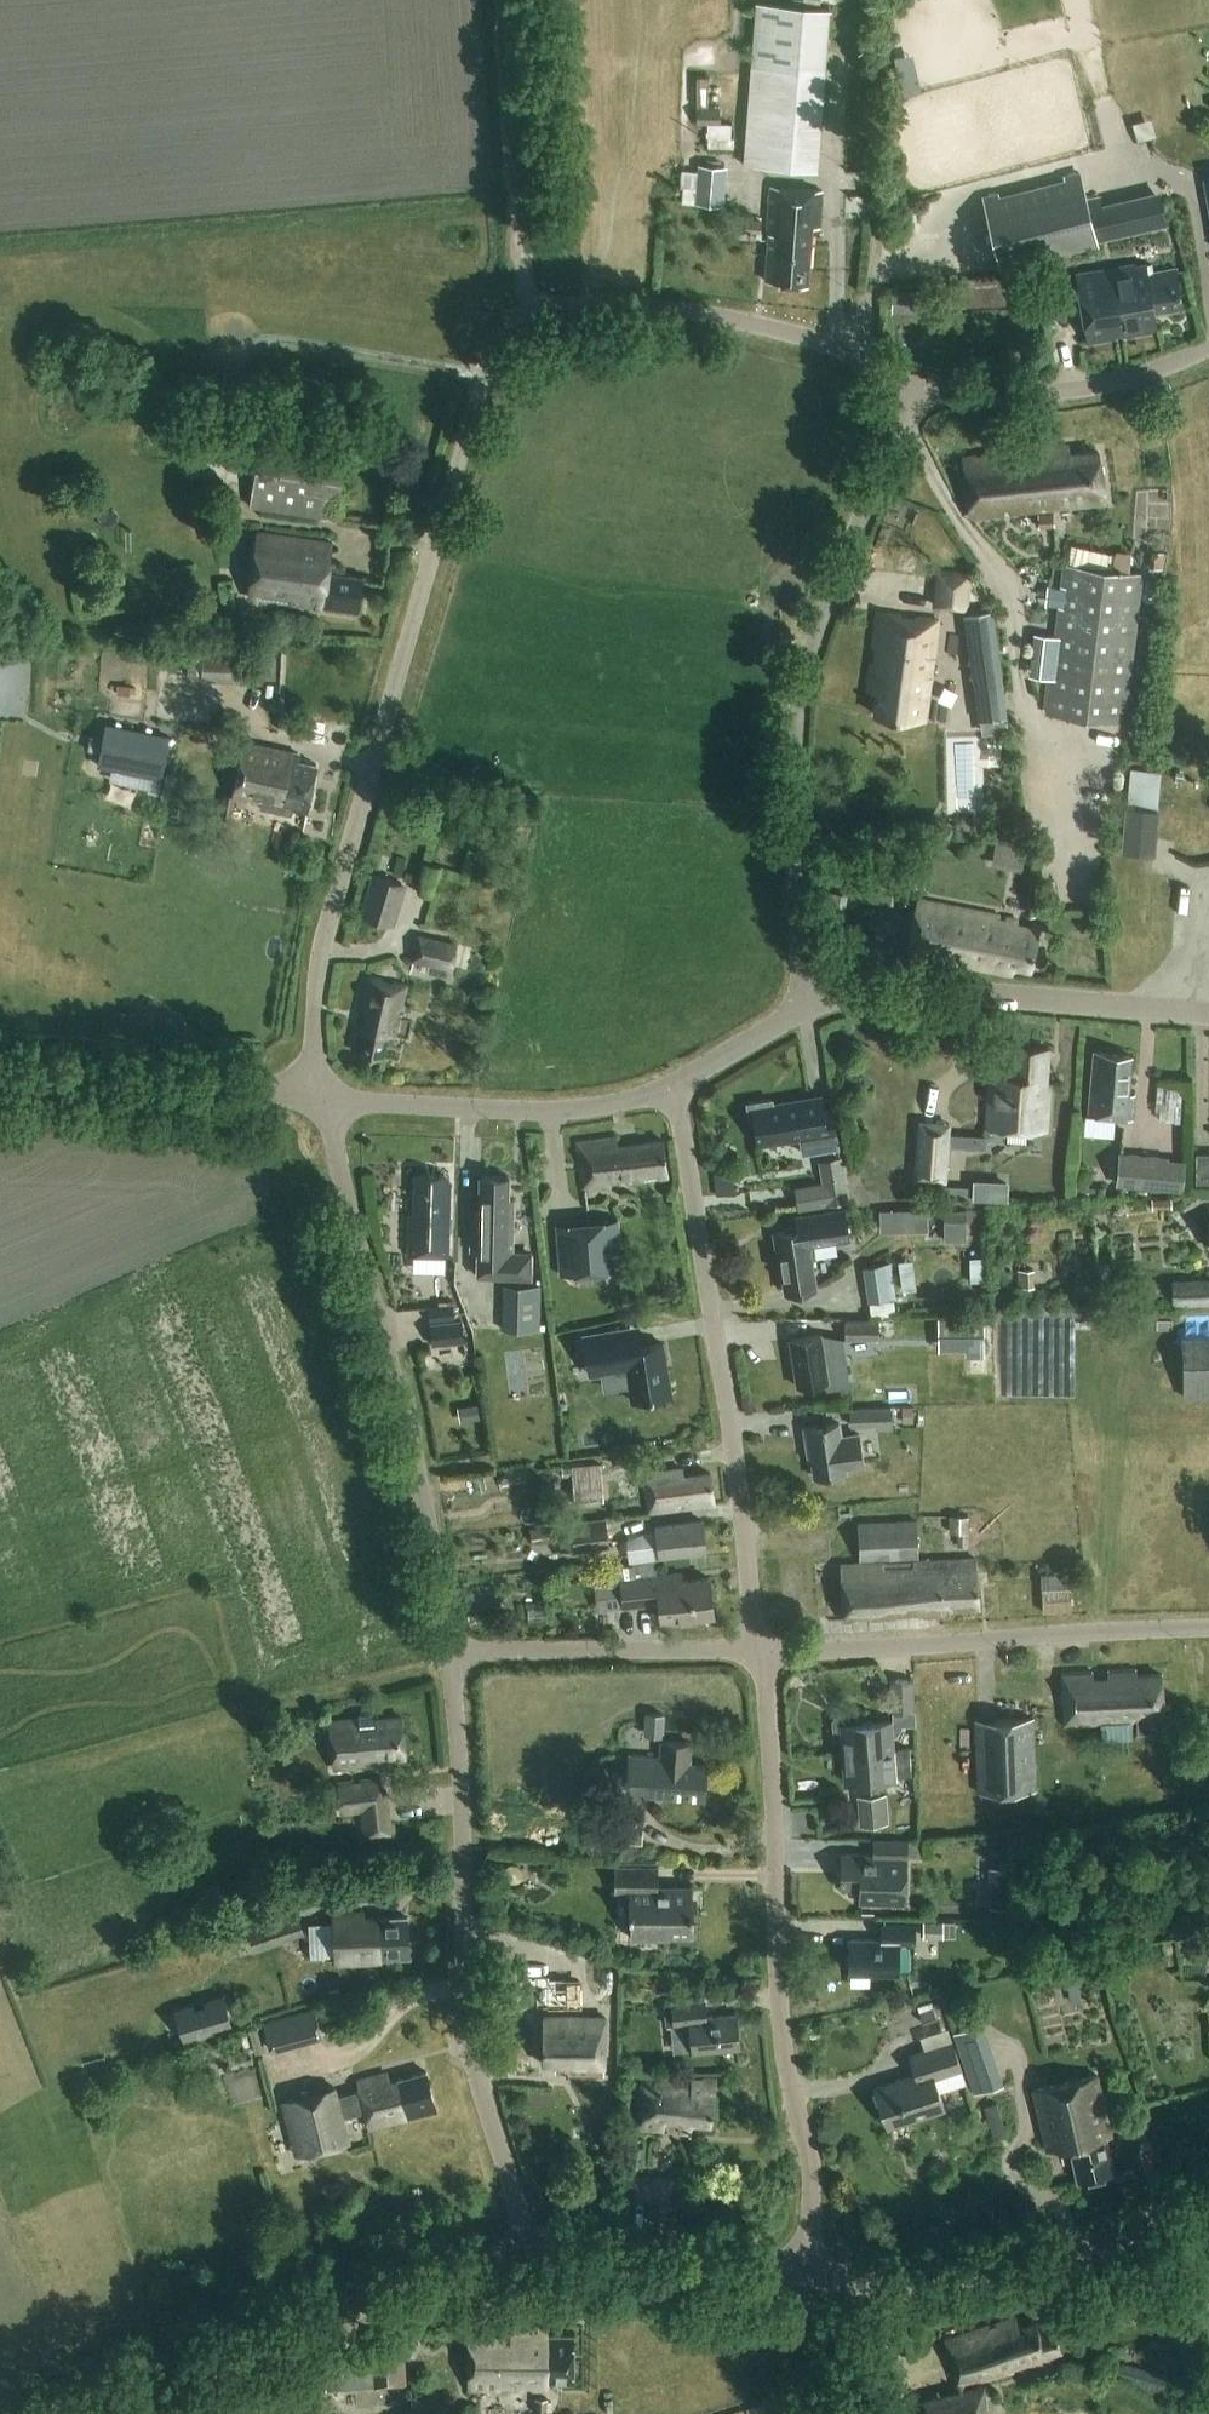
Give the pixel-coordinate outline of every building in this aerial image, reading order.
[(756,3),(744,165),(818,171),(830,9),(756,3)] [(900,55),(911,92),(931,86),(920,49),(900,55)] [(697,78),(697,125),(720,125),(720,108),(708,108),(709,78),(697,78)] [(722,207),(727,168),(699,164),(697,189),(683,187),(681,202),(722,207)] [(1156,193),(1102,205),(1100,196),(1087,199),(1081,173),(985,196),(1002,269),(1165,231),(1156,193)] [(822,228),(825,186),(773,182),(766,281),(810,284),(814,227),(822,228)] [(745,219),(744,232),(761,233),(762,220),(745,219)] [(1147,263),(1078,274),(1088,341),(1157,330),(1155,312),(1178,309),(1172,269),(1149,273),(1147,263)] [(892,296),(892,314),(922,315),(922,296),(892,296)] [(261,433),(250,507),(335,520),(345,446),(261,433)] [(967,517),(1106,504),(1101,453),(1072,456),(1071,446),(1018,451),(1018,460),(1003,461),(1002,453),(961,457),(967,517)] [(1054,512),(1037,513),(1038,527),(1055,525),(1054,512)] [(357,614),(363,579),(328,574),(333,545),(259,534),(249,597),(357,614)] [(1053,674),(1048,716),(1126,725),(1145,575),(1129,573),(1132,553),(1115,551),(1113,571),(1108,570),(1109,556),(1104,553),(1089,551),(1090,547),(1072,545),(1070,565),(1066,565),(1058,632),(1034,630),(1029,671),(1053,674)] [(1151,552),(1149,568),(1163,569),(1165,554),(1151,552)] [(936,570),(932,607),(967,610),(971,573),(936,570)] [(868,689),(877,690),(874,714),(925,720),(937,620),(877,612),(868,689)] [(995,614),(964,619),(975,692),(979,720),(1009,716),(1005,688),(995,614)] [(202,679),(202,682),(261,684),(261,678),(272,678),(273,654),(191,651),(190,679),(202,679)] [(169,737),(104,725),(96,768),(161,781),(169,737)] [(978,809),(978,737),(956,737),(956,809),(978,809)] [(313,808),(315,796),(312,796),(318,766),(308,764),(309,758),(245,746),(235,802),(309,815),(310,808),(313,808)] [(1143,765),(1140,797),(1166,800),(1170,767),(1143,765)] [(166,775),(162,797),(174,799),(178,778),(166,775)] [(1154,854),(1158,813),(1127,810),(1123,851),(1154,854)] [(1030,865),(1033,842),(1002,838),(1000,862),(1030,865)] [(880,852),(875,878),(913,886),(918,859),(880,852)] [(388,925),(399,883),(371,876),(360,917),(388,925)] [(1041,900),(1028,897),(1025,913),(1038,916),(1041,900)] [(1032,974),(1041,927),(918,903),(909,952),(920,955),(919,959),(945,964),(947,954),(964,957),(963,965),(1012,977),(1014,970),(1032,974)] [(458,945),(419,936),(413,963),(452,972),(458,945)] [(396,1039),(408,989),(369,979),(360,1016),(367,1017),(364,1030),(357,1029),(351,1051),(385,1060),(391,1038),(396,1039)] [(1046,1086),(1050,1049),(1011,1046),(1008,1077),(992,1076),(987,1128),(1047,1133),(1051,1087),(1046,1086)] [(1132,1121),(1134,1095),(1129,1094),(1132,1056),(1094,1053),(1089,1118),(1132,1121)] [(772,1098),(746,1101),(750,1122),(755,1121),(759,1145),(800,1139),(802,1153),(839,1147),(834,1111),(823,1113),(821,1098),(809,1100),(799,1101),(773,1105),(772,1098)] [(950,1147),(972,1148),(972,1140),(951,1138),(952,1123),(918,1120),(914,1182),(947,1184),(950,1147)] [(584,1190),(669,1180),(665,1141),(619,1146),(618,1138),(578,1143),(584,1190)] [(1120,1154),(1117,1187),(1183,1191),(1184,1159),(1120,1154)] [(720,1171),(722,1196),(742,1194),(740,1169),(720,1171)] [(409,1218),(407,1255),(446,1258),(450,1201),(444,1201),(446,1179),(418,1177),(416,1218),(409,1218)] [(479,1255),(478,1277),(488,1278),(487,1283),(501,1284),(501,1278),(530,1279),(530,1256),(513,1254),(514,1201),(508,1201),(509,1179),(481,1177),(480,1214),(471,1214),(470,1254),(479,1255)] [(1009,1179),(974,1178),(974,1197),(1008,1198),(1009,1179)] [(822,1184),(796,1188),(799,1210),(826,1206),(848,1202),(844,1181),(822,1184)] [(1171,1199),(1149,1201),(1150,1214),(1172,1212),(1171,1199)] [(779,1248),(785,1293),(818,1288),(811,1243),(850,1237),(846,1209),(795,1216),(797,1228),(773,1231),(776,1248),(779,1248)] [(880,1211),(880,1230),(896,1230),(895,1210),(880,1211)] [(966,1211),(960,1211),(945,1211),(946,1240),(967,1240),(966,1211)] [(619,1220),(556,1226),(560,1276),(623,1270),(619,1220)] [(907,1257),(911,1285),(924,1283),(920,1255),(907,1257)] [(864,1269),(872,1318),(896,1314),(894,1301),(896,1300),(894,1288),(900,1287),(896,1264),(864,1269)] [(1034,1272),(1018,1272),(1018,1289),(1034,1289),(1034,1272)] [(1172,1280),(1173,1308),(1208,1306),(1208,1279),(1172,1280)] [(540,1331),(541,1286),(503,1285),(502,1330),(540,1331)] [(428,1307),(430,1322),(455,1320),(454,1304),(428,1307)] [(971,1319),(938,1320),(939,1350),(984,1350),(984,1319),(971,1319)] [(462,1320),(430,1324),(433,1345),(465,1342),(462,1320)] [(879,1321),(845,1322),(846,1341),(880,1340),(879,1321)] [(632,1331),(590,1338),(594,1364),(601,1363),(606,1388),(630,1384),(632,1402),(674,1394),(665,1343),(635,1348),(632,1331)] [(799,1388),(831,1382),(822,1334),(791,1340),(799,1388)] [(1184,1399),(1208,1399),(1208,1337),(1183,1338),(1184,1399)] [(477,1404),(458,1408),(461,1423),(480,1419),(477,1404)] [(892,1408),(850,1409),(851,1428),(875,1427),(875,1431),(893,1430),(892,1408)] [(903,1408),(904,1426),(914,1425),(913,1408),(903,1408)] [(840,1423),(804,1429),(809,1461),(813,1460),(815,1477),(847,1472),(846,1465),(862,1463),(857,1435),(842,1437),(840,1423)] [(609,1460),(580,1461),(582,1498),(612,1496),(609,1460)] [(650,1512),(714,1505),(711,1474),(686,1477),(685,1469),(646,1474),(650,1512)] [(571,1523),(575,1553),(610,1548),(606,1518),(571,1523)] [(950,1518),(950,1534),(958,1534),(958,1547),(969,1547),(969,1518),(950,1518)] [(858,1523),(860,1563),(841,1564),(844,1620),(858,1619),(857,1616),(873,1615),(873,1620),(896,1619),(896,1613),(923,1612),(924,1616),(946,1615),(946,1610),(982,1608),(979,1557),(919,1560),(917,1520),(858,1523)] [(661,1557),(705,1552),(702,1521),(658,1526),(661,1557)] [(591,1586),(622,1583),(624,1605),(658,1601),(660,1621),(713,1615),(709,1579),(674,1583),(674,1575),(657,1576),(655,1561),(589,1568),(591,1586)] [(1140,1731),(1172,1730),(1171,1706),(1165,1707),(1164,1675),(1136,1676),(1136,1669),(1109,1669),(1109,1677),(1093,1678),(1092,1671),(1062,1672),(1063,1724),(1140,1725),(1140,1731)] [(891,1752),(891,1751),(890,1733),(895,1733),(897,1730),(897,1725),(910,1725),(911,1682),(891,1683),(890,1721),(858,1724),(857,1712),(838,1714),(833,1722),(834,1741),(842,1740),(843,1755),(891,1752)] [(403,1714),(374,1716),(373,1710),(359,1711),(360,1716),(332,1719),(336,1769),(379,1765),(379,1761),(407,1759),(403,1714)] [(647,1711),(645,1733),(664,1734),(666,1713),(647,1711)] [(975,1721),(978,1794),(1037,1792),(1035,1719),(975,1721)] [(704,1799),(705,1764),(688,1762),(690,1743),(661,1740),(661,1756),(633,1755),(632,1781),(664,1782),(663,1797),(704,1799)] [(908,1749),(891,1751),(891,1752),(843,1755),(845,1783),(893,1779),(893,1777),(910,1776),(908,1749)] [(380,1779),(338,1783),(342,1816),(362,1814),(365,1841),(396,1837),(395,1823),(393,1823),(390,1795),(382,1796),(380,1779)] [(857,1798),(858,1828),(888,1826),(886,1797),(857,1798)] [(590,1820),(589,1848),(618,1848),(618,1821),(590,1820)] [(873,1855),(840,1854),(840,1889),(857,1889),(857,1903),(906,1903),(905,1860),(905,1842),(873,1842),(873,1855)] [(693,1938),(694,1909),(691,1909),(692,1887),(655,1886),(656,1867),(616,1867),(616,1894),(631,1894),(630,1916),(634,1916),(633,1941),(671,1941),(671,1938),(693,1938)] [(1009,1889),(989,1889),(989,1907),(1009,1907),(1009,1889)] [(296,1911),(247,1927),(254,1948),(303,1932),(296,1911)] [(380,1957),(410,1956),(407,1916),(364,1918),(363,1911),(332,1913),(337,1962),(379,1962),(380,1957)] [(924,1922),(924,1938),(943,1938),(943,1922),(924,1922)] [(895,1944),(913,1944),(912,1924),(881,1925),(881,1937),(848,1938),(849,1974),(896,1973),(895,1944)] [(531,1972),(531,1980),(540,1980),(540,1999),(567,1999),(567,1981),(567,1972),(540,1972),(531,1972)] [(208,2011),(196,2015),(194,2009),(176,2014),(185,2044),(234,2029),(224,1999),(206,2005),(208,2011)] [(674,2004),(665,2005),(666,2009),(668,2027),(690,2024),(693,2053),(740,2048),(736,2015),(708,2018),(706,2000),(674,2004)] [(918,2009),(923,2023),(937,2018),(932,2005),(918,2009)] [(600,2011),(544,2009),(542,2063),(557,2064),(557,2072),(572,2072),(572,2077),(599,2078),(600,2011)] [(315,2010),(263,2024),(271,2054),(323,2040),(315,2010)] [(957,2041),(966,2069),(974,2096),(1003,2087),(984,2025),(955,2035),(957,2041)] [(259,2026),(250,2028),(256,2053),(265,2051),(259,2026)] [(938,2079),(964,2070),(966,2069),(957,2041),(915,2055),(921,2071),(878,2086),(892,2127),(948,2108),(938,2079)] [(357,2079),(360,2092),(338,2098),(335,2087),(283,2100),(296,2155),(349,2142),(343,2116),(365,2111),(369,2128),(438,2111),(428,2071),(390,2080),(388,2072),(357,2079)] [(1079,2181),(1116,2173),(1109,2138),(1114,2137),(1101,2076),(1033,2090),(1046,2152),(1071,2147),(1079,2181)] [(712,2126),(716,2081),(642,2079),(640,2130),(662,2131),(663,2125),(679,2125),(678,2132),(692,2133),(693,2125),(712,2126)] [(1007,2136),(996,2102),(981,2107),(992,2141),(1007,2136)] [(675,2178),(629,2176),(628,2221),(674,2222),(675,2178)] [(343,2179),(323,2183),(326,2194),(345,2190),(343,2179)] [(1063,2353),(1054,2326),(1041,2330),(1038,2321),(1022,2325),(1019,2317),(995,2325),(996,2329),(988,2332),(986,2327),(942,2341),(947,2357),(956,2354),(960,2368),(948,2372),(954,2391),(922,2401),(926,2413),(984,2413),(977,2390),(965,2394),(963,2388),(1015,2372),(1013,2368),(1063,2353)] [(573,2381),(574,2334),(548,2334),(547,2327),(467,2325),(469,2388),(548,2388),(548,2381),(573,2381)] [(368,2364),(351,2366),(352,2386),(369,2384),(406,2382),(402,2336),(366,2342),(368,2364)] [(1121,2374),(1164,2395),(1174,2374),(1131,2354),(1121,2374)] [(548,2396),(535,2396),(535,2411),(548,2411),(548,2396)] [(786,2400),(742,2413),(790,2413),(786,2400)]
